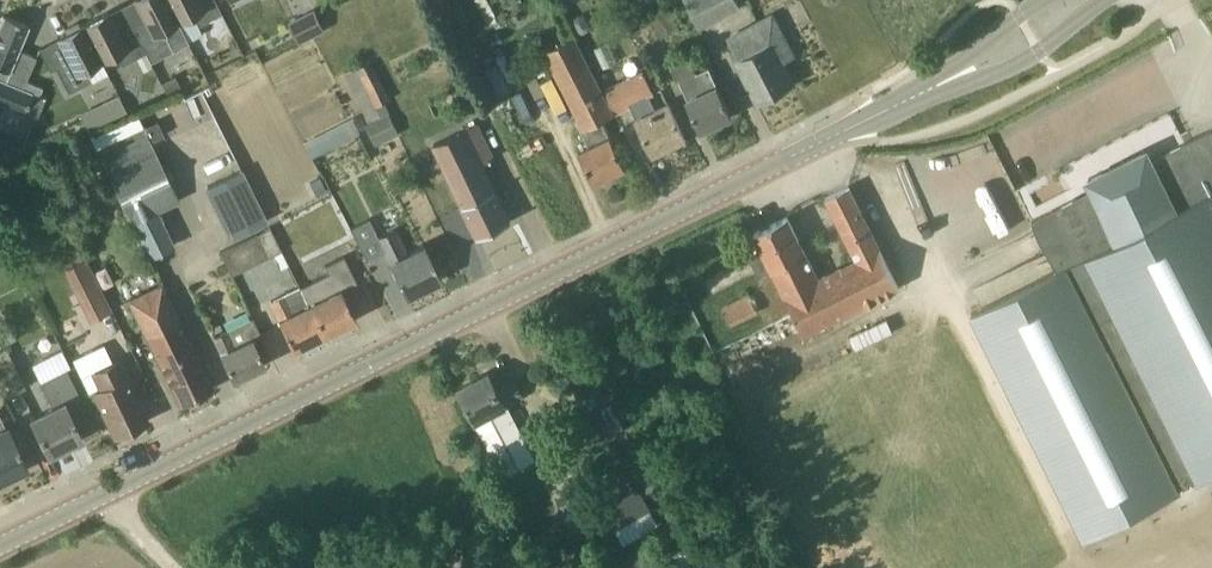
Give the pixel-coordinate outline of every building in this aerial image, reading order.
[(167,0),(135,0),(146,20),(133,27),(145,52),(168,40),(173,51),(188,43),(178,22),(167,0)] [(178,22),(193,15),(198,25),(222,13),(215,0),(167,0),(178,22)] [(698,28),(740,7),(736,0),(684,0),(698,28)] [(145,52),(133,27),(119,34),(107,11),(82,24),(102,62),(116,54),(122,65),(136,57),(145,52)] [(315,11),(291,23),(300,41),(324,28),(315,11)] [(0,21),(0,104),(36,119),(45,97),(32,92),(6,80),(29,25),(3,14),(0,21)] [(574,23),(579,31),(584,33),(589,31),(590,25),(586,17),(580,15),(575,17),(574,23)] [(69,92),(93,80),(87,69),(102,62),(82,24),(79,26),(77,22),(66,28),(68,31),(58,37),(69,60),(55,67),(69,92)] [(760,24),(728,41),(760,100),(792,83),(760,24)] [(577,37),(549,50),(585,126),(581,127),(590,145),(580,150),(594,180),(626,165),(603,118),(614,113),(577,37)] [(23,87),(36,57),(20,50),(7,80),(23,87)] [(153,66),(145,52),(136,57),(143,71),(153,66)] [(718,85),(709,67),(697,73),(690,59),(687,54),(670,63),(681,85),(682,84),(689,98),(686,99),(701,129),(732,114),(718,85)] [(345,72),(369,123),(390,113),(385,103),(384,102),(376,106),(357,67),(345,72)] [(649,97),(652,95),(641,73),(607,90),(618,112),(630,106),(636,119),(638,120),(653,152),(685,137),(669,105),(656,111),(649,97)] [(175,75),(161,82),(167,93),(180,86),(175,75)] [(119,97),(82,115),(89,128),(126,111),(119,97)] [(400,133),(390,113),(369,123),(366,125),(375,145),(400,133)] [(89,136),(97,150),(131,222),(148,258),(174,246),(157,209),(179,200),(150,141),(143,128),(137,114),(89,136)] [(352,115),(305,139),(312,154),(360,130),(352,115)] [(157,121),(143,128),(150,141),(164,134),(157,121)] [(475,122),(433,142),(464,205),(490,192),(477,165),(493,157),(475,122)] [(1185,142),(1168,150),(1171,155),(1152,165),(1147,156),(1093,184),(1097,193),(1080,201),(1078,196),(1032,219),(1057,269),(972,312),(1085,536),(1180,488),(1179,486),(1200,476),(1200,478),(1211,472),(1211,128),(1185,142)] [(242,169),(205,188),(231,239),(268,220),(242,169)] [(326,191),(319,178),(309,182),(315,196),(326,191)] [(772,269),(803,332),(854,306),(898,284),(867,222),(849,185),(827,196),(857,259),(818,278),(788,215),(754,232),(762,247),(756,250),(752,255),(751,260),(756,269),(761,272),(766,272),(772,269)] [(511,221),(496,189),(490,192),(464,205),(479,236),(511,221)] [(422,247),(405,255),(391,228),(375,236),(367,220),(350,228),(366,260),(383,252),(404,294),(440,276),(422,247)] [(223,250),(219,252),(231,276),(273,255),(280,268),(288,265),(270,227),(264,230),(223,250)] [(343,257),(325,266),(329,273),(300,287),(323,334),(355,318),(341,290),(356,282),(343,257)] [(85,259),(65,268),(91,319),(111,310),(85,259)] [(160,284),(129,299),(180,404),(212,389),(160,284)] [(300,286),(282,295),(270,301),(278,318),(277,318),(293,349),(323,334),(300,287),(300,286)] [(749,294),(723,307),(733,327),(759,314),(749,294)] [(252,339),(260,335),(252,318),(228,330),(228,329),(213,336),(233,378),(264,364),(252,339)] [(0,351),(0,384),(6,397),(25,388),(5,348),(0,351)] [(100,387),(93,390),(115,435),(147,419),(117,358),(93,370),(100,387)] [(66,368),(40,382),(52,406),(29,418),(48,454),(82,437),(64,402),(78,396),(79,396),(66,368)] [(505,404),(523,395),(517,383),(499,391),(490,372),(460,388),(476,419),(489,413),(500,434),(487,440),(496,457),(502,454),(507,463),(529,451),(505,404)] [(27,465),(8,428),(6,429),(0,416),(0,478),(27,465)] [(600,510),(609,527),(611,531),(616,528),(651,510),(640,489),(625,497),(600,510)]
